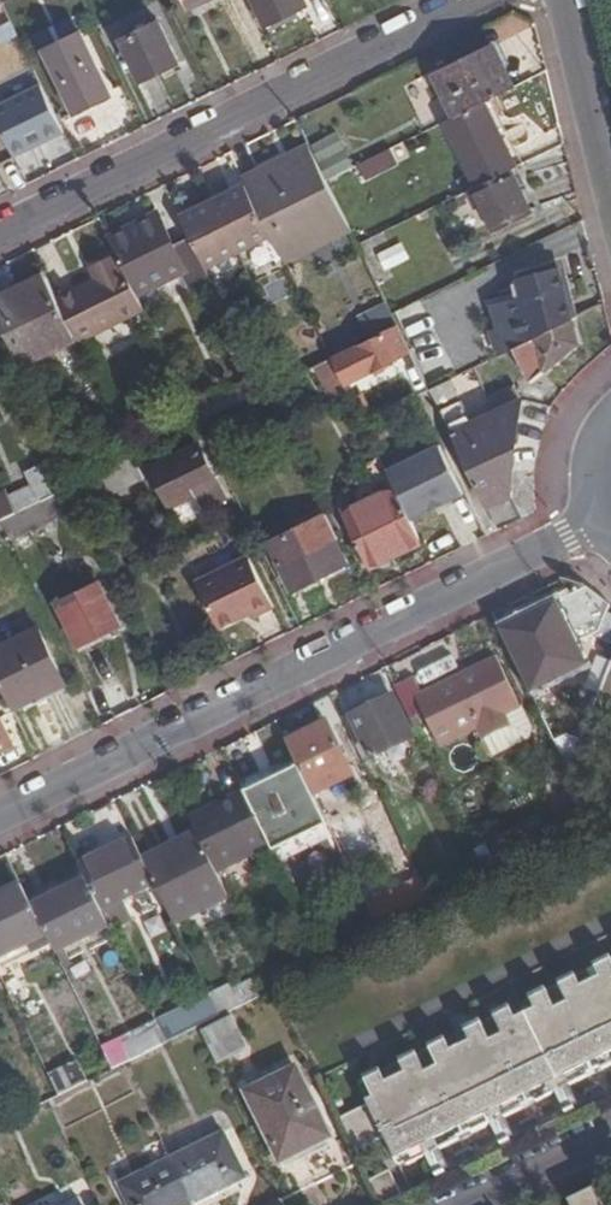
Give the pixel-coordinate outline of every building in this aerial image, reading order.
[(266,27),(307,6),(304,0),(252,0),(266,27)] [(177,63),(157,23),(120,41),(140,81),(177,63)] [(76,113),(112,95),(82,32),(45,51),(76,113)] [(483,102),(509,88),(488,47),(429,76),(450,118),(483,102)] [(0,103),(0,125),(15,155),(63,131),(39,83),(0,103)] [(515,165),(483,102),(450,118),(443,121),(475,185),(507,169),(515,165)] [(307,147),(281,160),(286,170),(312,157),(307,147)] [(385,151),(353,167),(360,182),(393,166),(385,151)] [(240,181),(282,263),(348,230),(324,182),(312,157),(286,170),(281,160),(240,181)] [(475,185),(465,190),(475,210),(481,206),(494,231),(529,214),(507,169),(475,185)] [(179,219),(189,238),(205,269),(266,238),(241,188),(179,219)] [(110,240),(117,255),(132,285),(176,263),(191,294),(212,283),(205,269),(189,238),(169,248),(154,218),(110,240)] [(410,259),(402,242),(378,254),(387,271),(410,259)] [(76,343),(144,308),(132,285),(117,255),(91,268),(96,278),(54,299),(74,338),(76,343)] [(513,347),(533,337),(532,333),(569,314),(558,272),(519,281),(523,297),(517,299),(515,289),(493,294),(495,304),(487,306),(502,353),(513,347)] [(43,277),(0,299),(0,308),(27,362),(74,338),(54,299),(43,277)] [(375,335),(400,322),(389,302),(364,315),(375,335)] [(574,342),(568,319),(533,337),(513,347),(530,380),(574,342)] [(397,327),(331,360),(341,379),(364,367),(368,374),(395,360),(394,358),(409,351),(397,327)] [(260,379),(265,389),(327,359),(322,349),(260,379)] [(341,379),(331,360),(313,368),(329,402),(348,393),(341,379)] [(450,379),(429,391),(434,401),(455,389),(450,379)] [(460,402),(439,412),(489,511),(512,500),(523,396),(521,397),(513,383),(488,396),(495,409),(469,421),(460,402)] [(455,389),(434,401),(439,412),(460,402),(455,389)] [(438,443),(387,470),(393,484),(407,510),(411,518),(463,492),(438,443)] [(169,505),(191,494),(188,489),(197,484),(208,506),(225,498),(199,447),(152,470),(169,505)] [(132,454),(65,487),(75,507),(142,474),(132,454)] [(65,487),(51,459),(41,465),(29,470),(36,483),(11,496),(8,489),(0,493),(0,519),(65,487)] [(407,510),(393,484),(343,507),(371,566),(393,555),(389,548),(419,534),(411,518),(407,510)] [(9,539),(75,507),(65,487),(0,519),(0,521),(6,533),(9,539)] [(340,538),(327,512),(270,541),(295,591),(348,564),(336,540),(340,538)] [(199,581),(222,632),(285,603),(262,552),(199,581)] [(73,651),(120,628),(100,588),(53,611),(73,651)] [(597,628),(606,607),(600,603),(585,591),(501,632),(529,688),(584,661),(574,639),(597,628)] [(12,708),(66,681),(39,627),(0,646),(0,684),(12,708)] [(395,689),(412,723),(423,718),(440,751),(476,732),(492,760),(530,741),(534,730),(495,657),(420,694),(413,680),(395,689)] [(413,738),(393,698),(352,719),(372,759),(413,738)] [(11,742),(0,719),(0,748),(11,742)] [(299,766),(314,797),(352,778),(326,724),(287,744),(293,755),(299,766)] [(243,791),(245,793),(299,766),(293,755),(239,782),(243,791)] [(272,849),(274,852),(328,825),(314,797),(299,766),(245,793),(272,849)] [(199,835),(219,876),(272,849),(245,793),(243,791),(190,817),(197,831),(199,835)] [(329,827),(349,870),(377,856),(356,814),(329,827)] [(146,863),(199,835),(197,831),(143,857),(146,863)] [(179,929),(232,901),(219,876),(199,835),(146,863),(157,886),(179,929)] [(103,914),(157,886),(146,863),(143,857),(133,837),(78,864),(88,884),(91,889),(103,914)] [(492,884),(520,870),(505,840),(477,854),(492,884)] [(57,955),(110,929),(103,914),(91,889),(88,884),(35,910),(45,931),(57,955)] [(32,955),(51,946),(45,935),(25,891),(22,885),(0,896),(0,957),(26,944),(32,955)] [(32,955),(26,944),(0,957),(0,971),(32,955)] [(357,1154),(385,1140),(399,1167),(406,1163),(408,1168),(428,1158),(424,1151),(437,1145),(441,1152),(460,1142),(458,1139),(472,1132),(474,1135),(492,1127),(488,1119),(502,1113),(505,1120),(524,1110),(522,1106),(536,1099),(539,1103),(556,1094),(553,1088),(567,1081),(570,1088),(590,1078),(589,1074),(602,1068),(603,1071),(610,1067),(610,961),(366,1083),(374,1099),(366,1102),(368,1106),(340,1120),(357,1154)] [(170,1037),(224,1014),(215,993),(161,1016),(170,1037)] [(201,1033),(215,1061),(247,1045),(233,1017),(201,1033)] [(118,1066),(133,1058),(122,1037),(106,1045),(118,1066)] [(48,1077),(58,1096),(87,1082),(78,1062),(48,1077)] [(329,1131),(319,1111),(302,1077),(252,1101),(283,1164),(308,1152),(304,1144),(329,1131)] [(326,1107),(319,1111),(329,1131),(333,1140),(340,1136),(326,1107)] [(333,1140),(329,1131),(304,1144),(308,1152),(333,1140)] [(191,1203),(225,1187),(245,1177),(223,1132),(170,1158),(191,1203)] [(337,1147),(333,1140),(308,1152),(283,1164),(287,1172),(337,1147)] [(191,1203),(170,1158),(115,1184),(126,1204),(187,1204),(191,1203)] [(382,1204),(383,1204),(402,1196),(390,1172),(370,1182),(382,1204)] [(192,1204),(216,1204),(230,1198),(225,1187),(191,1203),(192,1204)] [(598,1192),(572,1204),(604,1204),(598,1192)]
